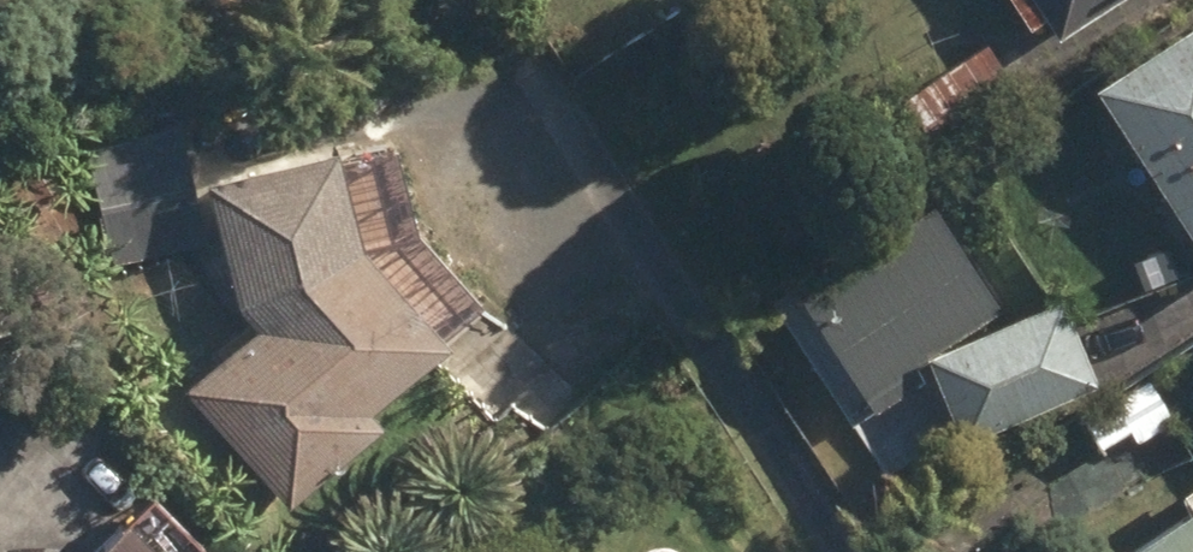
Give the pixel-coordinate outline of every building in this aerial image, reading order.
[(1062,38),(1121,0),(1011,0),(1031,29),(1048,17),(1062,38)] [(1192,235),(1192,27),(1098,87),(1192,235)] [(904,102),(943,157),(1024,100),(985,44),(904,102)] [(88,154),(115,264),(205,243),(178,132),(88,154)] [(187,390),(294,509),(388,426),(374,411),(454,341),(486,312),(411,229),(391,146),(347,158),(343,144),(209,179),(240,304),(260,326),(187,390)] [(25,263),(79,241),(49,169),(0,189),(0,204),(25,263)] [(933,211),(805,294),(880,409),(923,381),(912,363),(998,308),(933,211)] [(930,356),(965,441),(1099,386),(1063,300),(930,356)] [(1069,423),(1096,470),(1176,423),(1148,374),(1069,423)] [(1164,537),(1147,511),(1088,549),(1090,551),(1192,551),(1192,517),(1164,537)] [(132,517),(96,551),(166,551),(132,517)]
